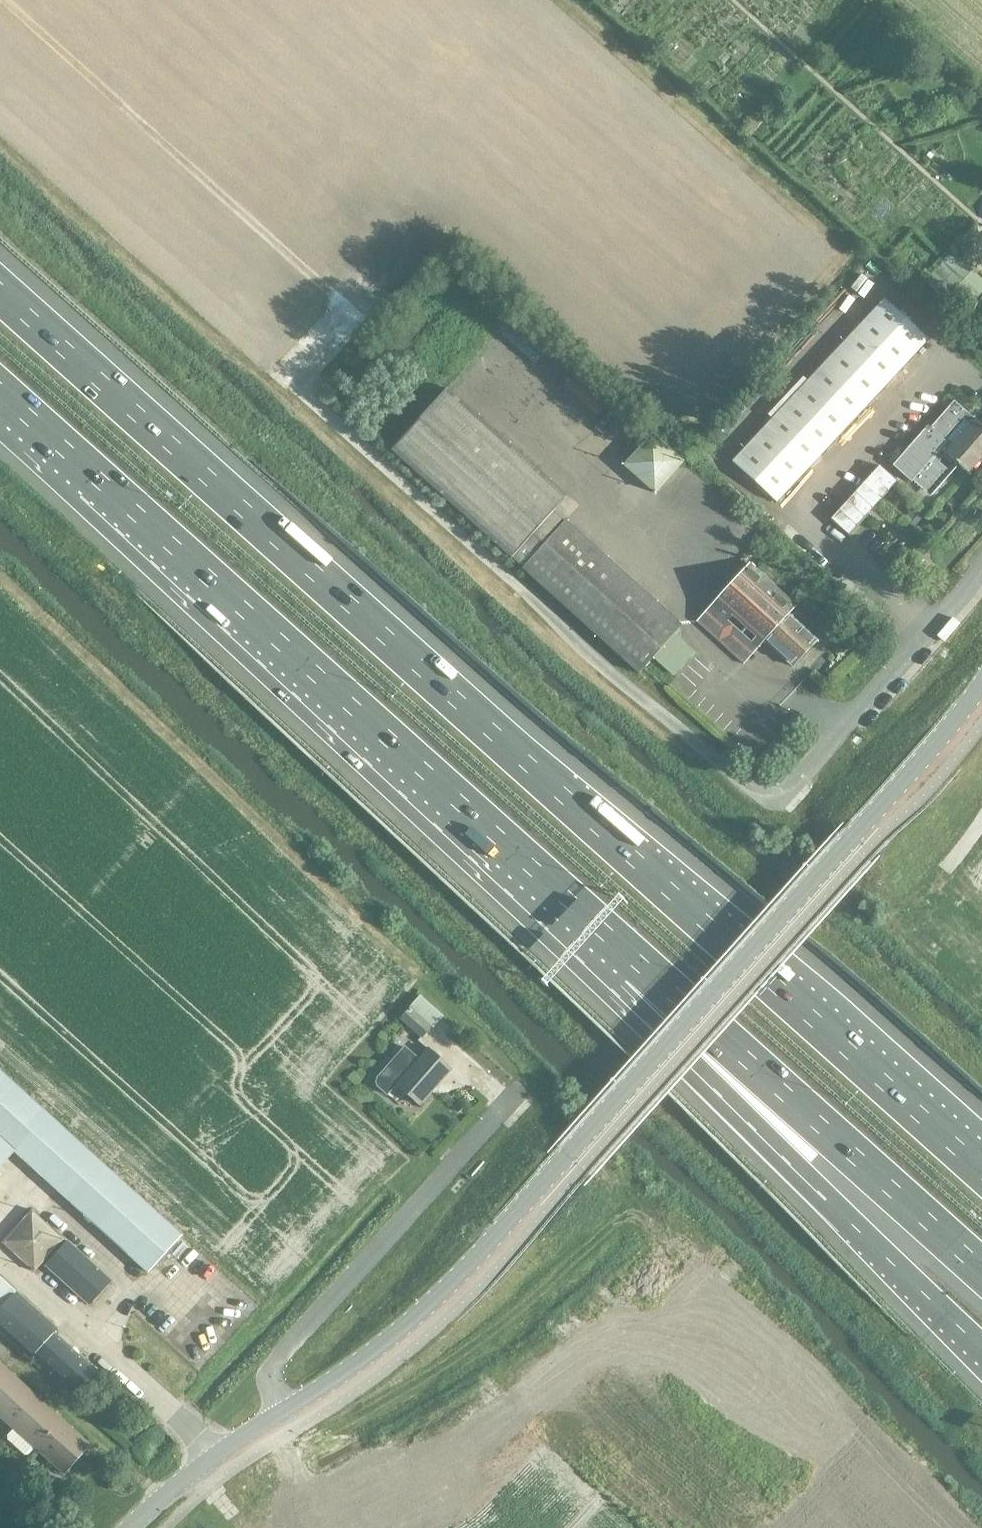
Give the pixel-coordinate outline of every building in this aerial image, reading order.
[(820,356),(826,362),(783,407),(777,402),(750,431),(756,437),(733,461),(777,502),(929,339),(885,298),(882,301),(870,290),(856,305),(862,310),(820,356)] [(599,410),(605,402),(570,377),(565,384),(599,410)] [(392,450),(524,569),(523,569),(640,673),(683,625),(565,521),(565,522),(552,511),(566,496),(447,388),(392,450)] [(894,465),(913,482),(915,480),(930,492),(949,471),(939,462),(946,453),(968,473),(981,457),(981,424),(975,419),(974,420),(955,402),(930,428),(928,426),(894,465)] [(655,495),(684,463),(652,433),(623,465),(655,495)] [(833,515),(849,531),(899,480),(883,464),(833,515)] [(793,666),(817,640),(789,615),(797,606),(750,563),(698,620),(745,663),(765,641),(793,666)] [(676,674),(697,650),(680,636),(659,659),(676,674)] [(421,1037),(431,1027),(410,1008),(400,1018),(421,1037)] [(420,1053),(428,1044),(417,1035),(409,1044),(420,1053)] [(421,1105),(452,1069),(428,1047),(396,1084),(421,1105)] [(181,1235),(0,1071),(0,1167),(15,1150),(148,1271),(181,1235)] [(35,1272),(65,1240),(32,1210),(3,1242),(35,1272)] [(90,1306),(112,1281),(67,1241),(45,1266),(90,1306)] [(1,1276),(0,1276),(0,1332),(31,1359),(34,1355),(77,1394),(98,1371),(55,1333),(59,1328),(1,1276)] [(89,1444),(0,1364),(0,1416),(64,1473),(89,1444)]
